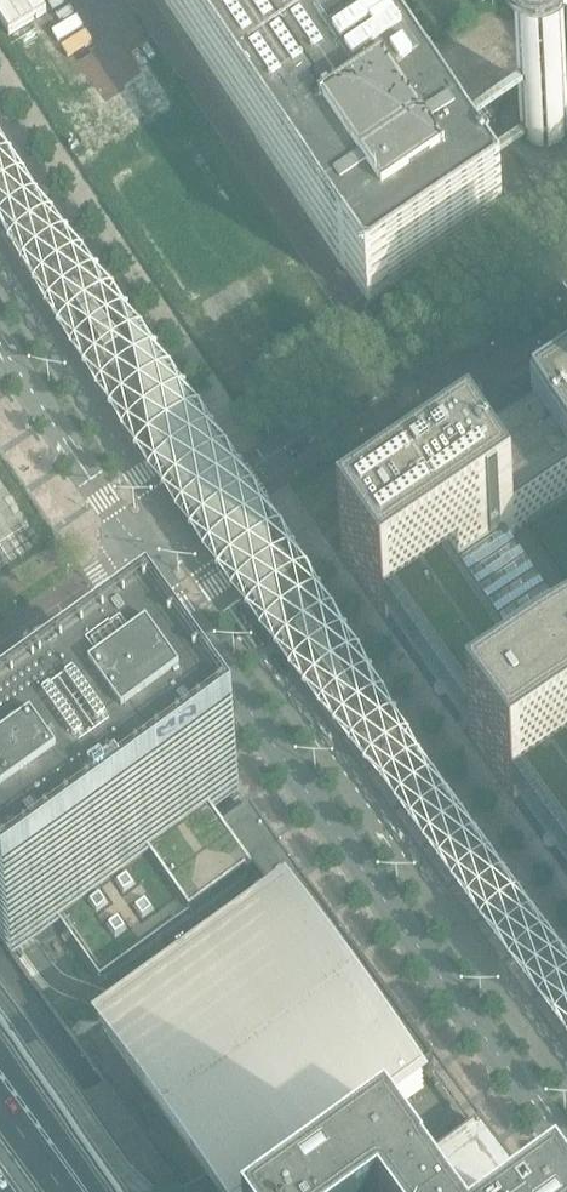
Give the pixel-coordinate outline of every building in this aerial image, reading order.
[(256,136),(255,137),(346,271),(347,270),(369,304),(374,301),(374,305),(376,309),(380,311),(384,311),(388,310),(391,307),(392,303),(391,299),(388,295),(385,294),(402,282),(402,283),(421,269),(502,214),(497,213),(484,195),(478,199),(451,160),(461,153),(389,46),(385,49),(352,0),(164,0),(256,136)] [(565,111),(564,111),(561,108),(562,107),(557,102),(551,99),(545,98),(544,100),(540,100),(539,98),(533,101),(527,105),(524,109),(524,111),(523,114),(521,114),(520,121),(520,128),(522,133),(523,134),(524,134),(527,137),(526,138),(527,139),(531,143),(537,145),(543,146),(544,145),(547,145),(548,146),(555,144),(560,140),(564,135),(563,134),(565,131),(566,130),(566,129),(566,116),(565,111)] [(556,201),(546,187),(536,193),(546,208),(556,201)] [(534,428),(538,434),(536,435),(537,436),(538,436),(553,459),(566,480),(566,406),(534,428)] [(176,437),(168,425),(159,430),(168,443),(176,437)] [(517,797),(546,836),(543,841),(544,847),(550,850),(555,849),(566,864),(563,870),(565,875),(566,877),(566,640),(500,541),(566,496),(566,480),(553,459),(538,436),(537,436),(536,435),(538,434),(534,428),(533,429),(514,442),(341,559),(384,620),(388,617),(437,684),(433,689),(435,695),(441,698),(446,697),(473,736),(469,740),(512,800),(517,797)] [(423,1091),(415,1079),(433,1066),(284,858),(276,847),(269,852),(250,824),(256,819),(251,811),(223,831),(210,812),(234,795),(155,684),(0,795),(0,935),(13,953),(148,857),(151,861),(147,863),(16,956),(37,986),(185,1191),(283,1191),(423,1091)] [(0,702),(0,748),(31,727),(9,695),(0,702)] [(452,839),(429,808),(419,815),(442,847),(452,839)] [(480,1124),(388,1190),(386,1191),(531,1191),(480,1124)]
